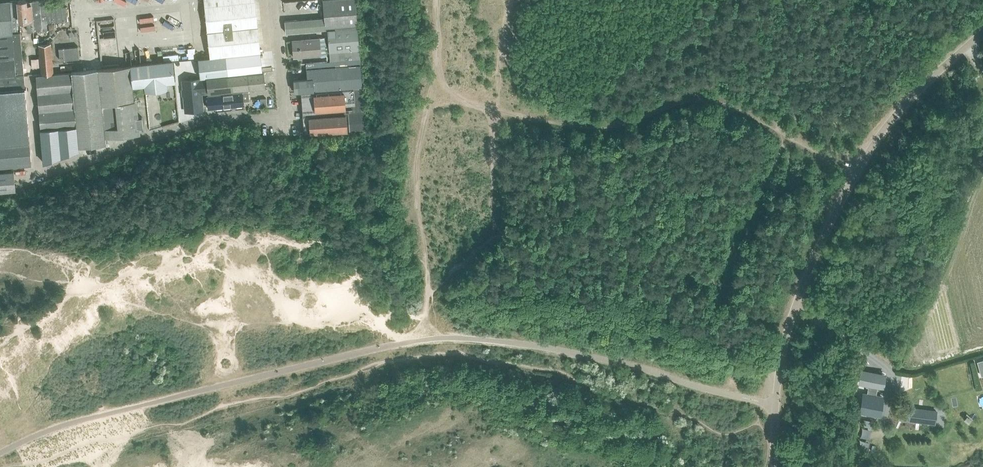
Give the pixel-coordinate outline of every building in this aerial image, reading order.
[(33,31),(31,2),(26,2),(26,0),(17,1),(19,21),(26,21),(27,32),(32,31),(33,31)] [(210,57),(261,52),(255,0),(204,0),(205,6),(210,57)] [(285,21),(286,33),(327,29),(357,26),(357,25),(356,12),(355,0),(323,0),(324,14),(324,17),(285,21)] [(40,1),(31,2),(33,31),(47,30),(46,23),(47,23),(45,8),(45,1),(40,1)] [(31,165),(20,32),(18,32),(16,14),(11,15),(9,2),(0,2),(0,168),(31,165)] [(66,7),(45,8),(47,23),(67,21),(66,7)] [(357,26),(327,29),(328,41),(329,52),(330,61),(360,59),(359,49),(358,38),(357,26)] [(319,38),(292,40),(294,57),(317,55),(327,54),(325,37),(319,38)] [(38,44),(39,58),(40,67),(41,74),(53,73),(51,43),(38,44)] [(58,48),(59,60),(79,58),(77,46),(58,48)] [(201,79),(200,79),(201,93),(208,92),(207,78),(263,72),(261,52),(210,57),(199,59),(201,79)] [(32,67),(40,67),(39,58),(31,59),(32,67)] [(300,92),(362,87),(360,59),(330,61),(327,61),(317,62),(306,63),(306,69),(307,78),(293,79),(294,92),(300,92)] [(173,61),(132,65),(134,87),(145,85),(146,91),(147,91),(147,90),(154,89),(154,90),(168,89),(167,83),(176,82),(173,61)] [(106,142),(106,144),(106,142),(107,142),(106,140),(107,138),(107,136),(139,133),(138,127),(142,127),(142,117),(137,117),(134,87),(132,65),(97,68),(105,142),(106,142)] [(71,71),(73,90),(74,108),(76,125),(76,126),(78,146),(106,144),(106,142),(105,142),(97,68),(83,70),(71,71)] [(35,75),(37,94),(73,90),(71,71),(53,73),(41,74),(35,75)] [(264,72),(263,72),(207,78),(208,92),(265,86),(264,72)] [(201,93),(200,79),(200,78),(183,80),(186,111),(203,109),(201,93)] [(300,92),(302,115),(364,110),(362,87),(300,92)] [(37,94),(39,111),(74,108),(73,90),(37,94)] [(243,105),(243,101),(249,100),(248,92),(207,96),(209,109),(243,105)] [(40,129),(59,127),(76,125),(74,108),(39,111),(40,129)] [(364,110),(302,115),(304,135),(366,130),(364,110)] [(76,125),(59,127),(61,156),(78,150),(78,146),(76,126),(76,125)] [(59,127),(40,129),(43,163),(61,156),(59,127)] [(16,191),(14,171),(0,172),(0,192),(16,191)] [(866,364),(865,370),(862,370),(859,383),(859,386),(868,388),(867,385),(876,387),(879,373),(878,373),(879,366),(866,364)] [(874,395),(875,390),(867,389),(867,394),(863,393),(860,413),(879,416),(882,396),(876,395),(874,395)] [(902,405),(900,419),(934,424),(936,410),(902,405)]
